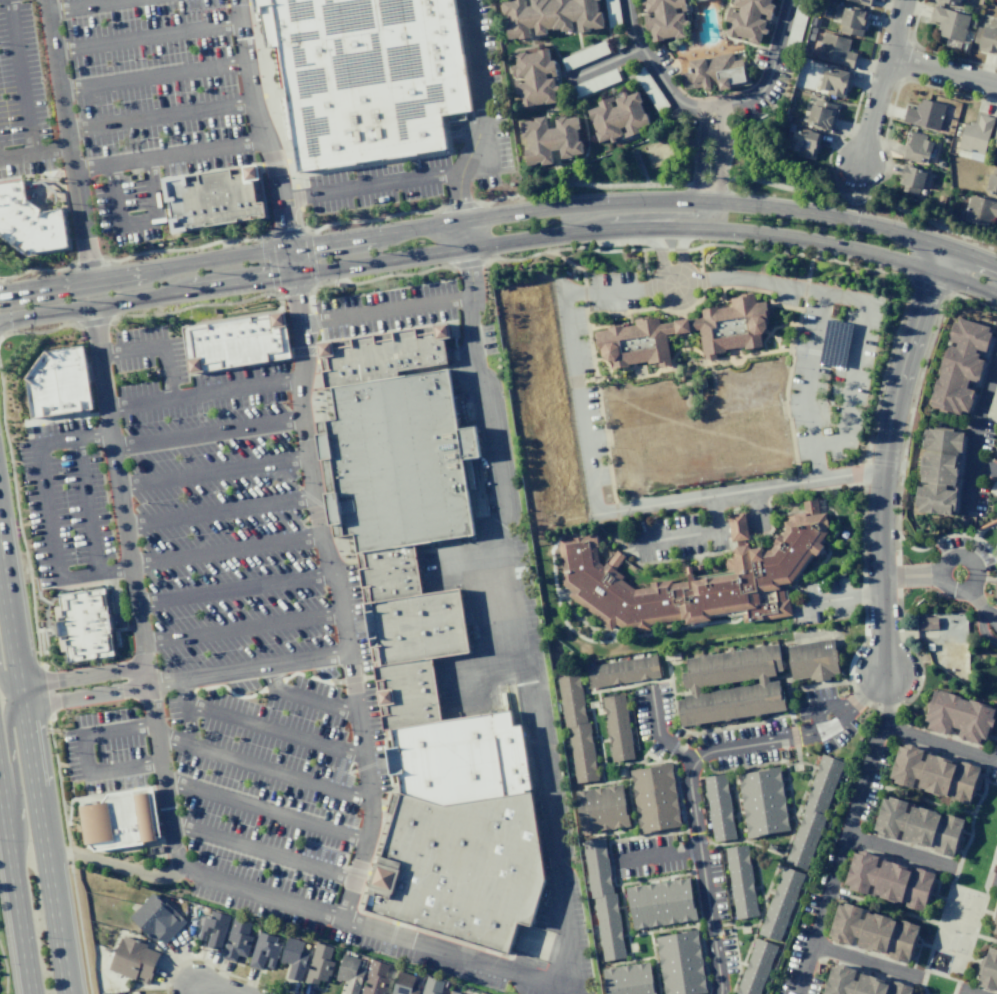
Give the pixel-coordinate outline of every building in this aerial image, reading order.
[(255,20),(252,0),(453,0),(470,111),(440,115),(445,149),(297,172),(291,139),(284,140),(278,97),(285,97),(277,46),(264,47),(260,20),(255,20)] [(502,13),(506,13),(508,29),(505,29),(506,39),(528,35),(527,26),(534,25),(535,34),(570,29),(569,19),(577,18),(578,30),(602,26),(598,0),(530,0),(531,5),(524,6),(523,0),(500,0),(502,13)] [(642,3),(641,0),(684,0),(685,9),(681,9),(681,5),(674,6),(675,12),(682,11),(686,35),(651,40),(649,28),(645,29),(643,13),(647,12),(648,16),(653,15),(652,10),(645,10),(644,2),(642,3)] [(732,1),(741,4),(739,11),(734,10),(735,6),(729,4),(725,19),(728,20),(726,27),(725,27),(723,33),(736,37),(750,41),(763,44),(765,37),(763,37),(765,30),(768,31),(771,23),(758,19),(760,12),(768,14),(766,18),(769,19),(774,1),(773,1),(773,0),(732,0),(732,1)] [(933,5),(970,16),(962,41),(939,35),(940,31),(937,30),(939,23),(929,20),(933,5)] [(852,7),(868,11),(860,36),(839,30),(841,24),(839,24),(840,19),(833,16),(835,8),(842,10),(843,6),(851,9),(852,7)] [(813,17),(820,19),(818,27),(810,25),(813,17)] [(984,26),(996,30),(996,55),(977,49),(978,44),(973,42),(978,26),(984,28),(984,26)] [(850,39),(822,31),(815,58),(852,68),(856,53),(847,51),(850,39)] [(513,53),(524,51),(524,53),(536,52),(536,49),(548,48),(549,59),(553,59),(556,75),(551,76),(551,71),(545,72),(545,79),(553,78),(556,102),(521,107),(520,94),(515,95),(513,79),(518,78),(518,82),(524,82),(523,76),(516,77),(515,69),(512,69),(511,64),(515,64),(513,53)] [(688,60),(733,51),(734,60),(742,58),(743,68),(749,67),(751,84),(719,90),(718,85),(695,89),(694,82),(682,84),(679,73),(690,71),(688,60)] [(832,67),(851,72),(843,98),(826,93),(827,90),(819,87),(825,68),(831,70),(832,67)] [(591,107),(596,141),(607,140),(607,143),(612,142),(612,139),(619,138),(618,131),(625,130),(626,136),(622,137),(622,141),(642,138),(641,134),(650,132),(645,99),(633,100),(633,96),(627,97),(628,100),(620,101),(621,108),(616,109),(615,104),(619,103),(619,99),(603,101),(603,105),(591,107)] [(921,98),(945,105),(938,131),(902,121),(906,107),(915,109),(916,103),(920,104),(921,98)] [(815,99),(836,105),(829,130),(811,125),(811,123),(806,122),(811,105),(814,105),(815,99)] [(781,119),(784,113),(791,115),(788,122),(781,119)] [(978,114),(993,118),(981,162),(955,155),(964,123),(968,125),(969,121),(976,123),(978,114)] [(519,121),(522,137),(526,136),(527,149),(524,149),(526,163),(552,159),(551,150),(559,149),(561,158),(583,154),(577,115),(555,118),(556,127),(547,128),(546,117),(519,121)] [(788,123),(795,125),(792,132),(786,130),(788,123)] [(802,129),(821,134),(813,159),(795,154),(796,151),(789,149),(794,130),(801,132),(802,129)] [(925,140),(933,142),(927,161),(921,159),(920,163),(901,158),(908,131),(926,136),(925,140)] [(171,179),(263,165),(265,180),(258,181),(261,204),(269,203),(272,221),(179,235),(171,179)] [(905,165),(922,170),(921,171),(926,173),(921,189),(919,189),(917,195),(902,190),(903,185),(897,183),(902,168),(904,168),(905,165)] [(993,169),(996,170),(996,197),(988,194),(989,191),(984,190),(989,174),(992,175),(993,169)] [(27,257),(0,237),(0,184),(25,181),(29,202),(43,211),(66,209),(72,250),(27,257)] [(970,195),(996,202),(996,218),(991,216),(988,227),(963,220),(970,195)] [(591,330),(601,379),(673,367),(669,340),(698,335),(707,361),(763,349),(769,304),(757,294),(702,309),(701,317),(662,324),(657,317),(591,330)] [(182,328),(286,312),(293,358),(189,374),(182,328)] [(955,316),(992,326),(966,414),(930,404),(955,316)] [(454,368),(448,324),(323,344),(330,389),(454,368)] [(84,346),(47,351),(25,381),(32,420),(97,410),(84,346)] [(454,368),(330,389),(334,420),(318,422),(335,540),(356,536),(359,554),(417,546),(478,537),(466,461),(484,458),(480,427),(461,430),(454,368)] [(926,426),(964,430),(954,514),(917,510),(926,426)] [(470,513),(486,510),(478,458),(463,460),(470,513)] [(557,540),(563,585),(571,591),(569,597),(610,629),(615,625),(626,631),(711,620),(710,615),(742,610),(744,623),(791,615),(786,583),(792,583),(829,531),(826,513),(819,514),(816,499),(803,501),(804,511),(793,513),(771,549),(763,551),(763,548),(751,550),(748,546),(737,546),(732,552),(735,571),(631,586),(597,563),(593,534),(557,540)] [(728,514),(745,512),(749,538),(732,541),(728,514)] [(359,554),(394,794),(360,909),(513,956),(514,953),(546,962),(556,932),(536,927),(549,881),(525,725),(516,727),(514,713),(446,723),(436,661),(473,655),(462,589),(426,595),(417,546),(359,554)] [(106,589),(116,655),(71,662),(67,637),(61,638),(58,619),(63,618),(60,596),(106,589)] [(917,639),(966,638),(965,614),(917,616),(917,639)] [(785,645),(831,639),(836,671),(790,678),(785,645)] [(680,658),(779,644),(783,671),(684,685),(680,658)] [(585,666),(656,656),(659,676),(588,687),(585,666)] [(556,674),(579,671),(586,722),(591,722),(599,779),(576,783),(568,725),(563,726),(556,674)] [(678,697),(778,683),(782,710),(683,725),(678,697)] [(936,690),(996,709),(987,742),(983,741),(981,746),(959,738),(961,732),(953,729),(950,737),(929,730),(931,724),(926,722),(936,690)] [(601,697),(623,694),(632,758),(610,762),(601,697)] [(902,741),(983,766),(972,804),(890,779),(902,741)] [(821,752),(844,761),(823,815),(828,817),(808,869),(784,860),(804,810),(799,809),(821,752)] [(629,770),(672,763),(681,824),(638,831),(629,770)] [(734,773),(776,766),(787,829),(745,836),(734,773)] [(703,777),(725,774),(735,838),(712,841),(703,777)] [(576,791),(622,784),(629,825),(583,833),(576,791)] [(154,788),(110,795),(111,804),(79,809),(86,852),(163,839),(154,788)] [(885,794),(968,819),(956,858),(873,833),(885,794)] [(582,841),(604,838),(612,892),(616,891),(625,955),(602,958),(593,897),(589,898),(582,841)] [(725,848),(747,845),(757,913),(735,916),(725,848)] [(857,848),(940,873),(928,913),(845,888),(857,848)] [(780,867),(804,875),(780,942),(756,934),(780,867)] [(626,887),(689,878),(696,919),(632,928),(626,887)] [(160,897),(185,921),(164,944),(158,938),(154,942),(128,917),(151,893),(158,900),(160,897)] [(840,901),(923,926),(911,965),(828,940),(840,901)] [(211,911),(230,916),(220,951),(205,947),(209,933),(206,932),(203,941),(197,939),(200,928),(196,927),(200,915),(209,918),(211,911)] [(252,937),(246,957),(237,954),(234,962),(221,958),(225,943),(233,945),(234,942),(226,940),(233,917),(250,922),(246,935),(252,937)] [(708,992),(696,993),(664,993),(654,937),(697,930),(708,992)] [(275,937),(257,931),(247,966),(261,970),(265,956),(269,957),(266,967),(273,969),(279,945),(273,943),(275,937)] [(145,947),(158,953),(153,966),(155,967),(148,985),(141,982),(143,979),(135,976),(133,980),(107,969),(120,938),(122,938),(123,936),(146,945),(145,947)] [(278,962),(286,937),(303,942),(300,951),(308,954),(299,981),(286,977),(290,964),(284,962),(283,964),(278,962)] [(777,947),(760,993),(734,993),(754,939),(777,947)] [(334,962),(329,976),(327,975),(325,981),(319,979),(317,986),(303,983),(307,968),(315,970),(316,967),(309,964),(315,942),(332,947),(328,960),(334,962)] [(991,948),(996,950),(996,990),(980,985),(991,948)] [(364,971),(356,993),(342,993),(346,981),(340,979),(339,981),(334,979),(342,954),(359,959),(356,968),(364,971)] [(382,993),(360,993),(363,985),(370,987),(371,984),(364,982),(370,959),(387,964),(384,977),(389,979),(385,993),(382,993)] [(649,961),(654,993),(606,993),(602,969),(649,961)] [(917,987),(915,993),(823,993),(833,961),(917,987)] [(419,988),(417,993),(391,993),(398,971),(415,976),(412,985),(419,988)] [(443,982),(439,993),(420,993),(426,976),(443,982)]
